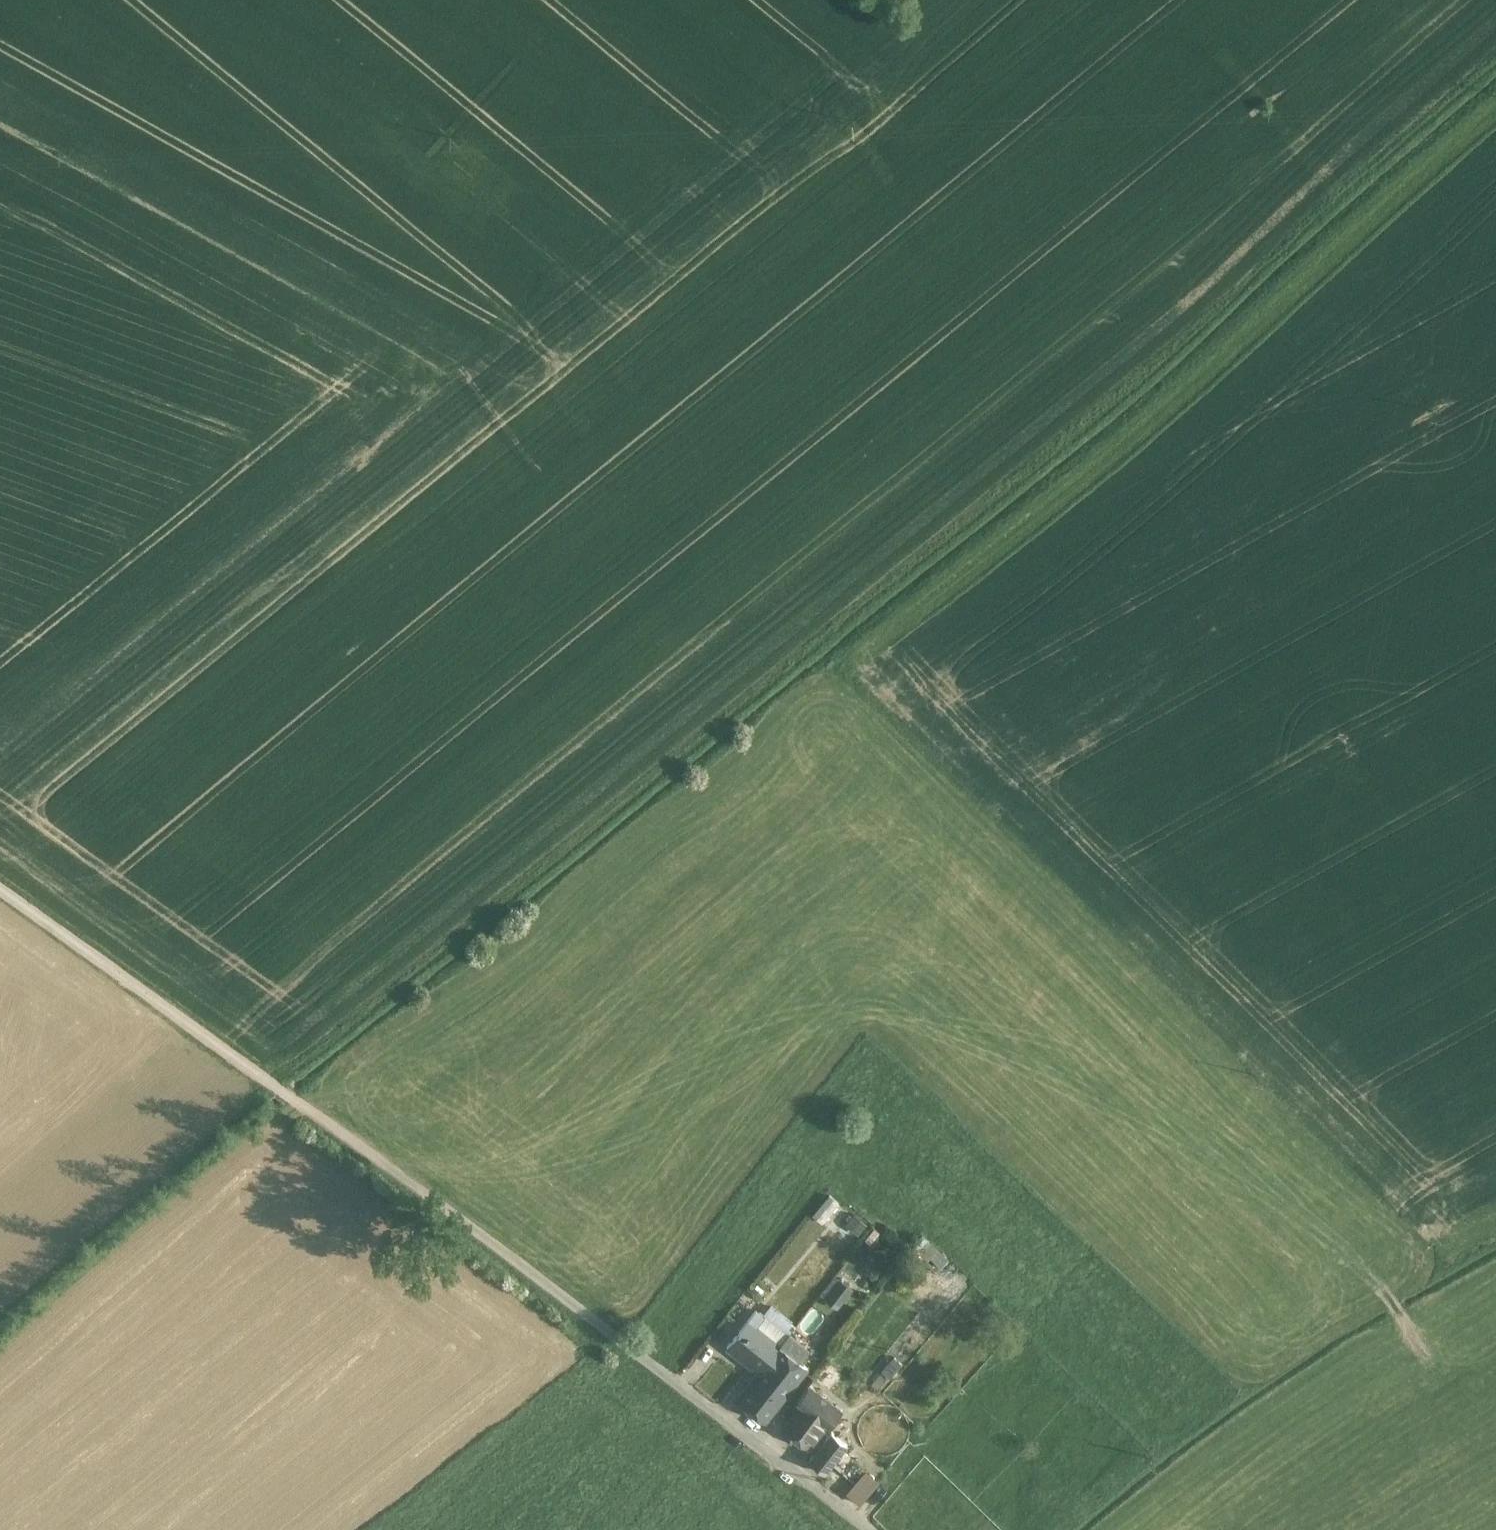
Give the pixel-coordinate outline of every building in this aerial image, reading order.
[(824,1222),(840,1201),(830,1192),(813,1213),(824,1222)] [(938,1270),(948,1256),(925,1237),(914,1251),(938,1270)] [(841,1280),(826,1299),(835,1306),(839,1304),(851,1288),(841,1280)] [(780,1346),(749,1320),(727,1346),(758,1373),(780,1346)] [(758,1373),(737,1399),(765,1422),(808,1368),(799,1361),(806,1352),(806,1349),(789,1335),(788,1337),(788,1336),(780,1346),(758,1373)] [(896,1356),(883,1373),(889,1378),(903,1362),(896,1356)] [(841,1410),(807,1385),(795,1402),(800,1405),(782,1429),(806,1447),(818,1430),(824,1422),(829,1426),(841,1410)] [(818,1430),(806,1447),(815,1454),(822,1445),(829,1437),(818,1430)] [(838,1458),(822,1445),(815,1454),(831,1467),(838,1458)] [(831,1467),(815,1454),(808,1463),(824,1475),(831,1467)] [(866,1471),(847,1493),(859,1503),(879,1481),(866,1471)]
